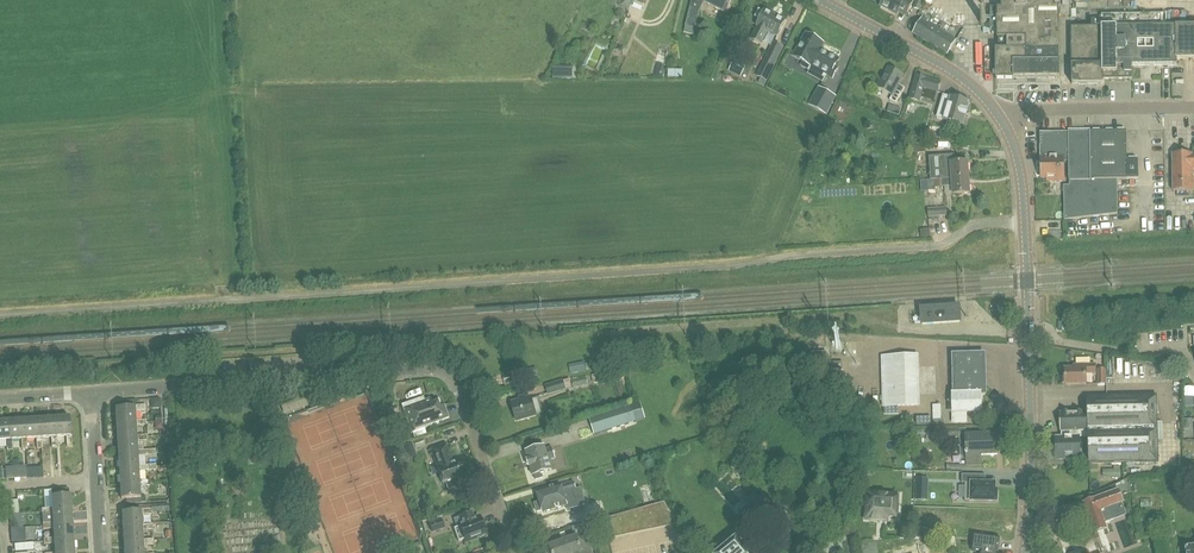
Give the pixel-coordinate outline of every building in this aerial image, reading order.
[(632,0),(621,0),(618,6),(628,10),(632,0)] [(683,32),(693,34),(695,28),(700,10),(704,2),(726,12),(732,0),(692,0),(690,7),(685,26),(683,32)] [(911,0),(883,0),(880,6),(897,15),(900,8),(905,11),(911,0)] [(921,7),(924,0),(916,0),(913,8),(920,10),(921,7)] [(994,8),(990,8),(990,18),(990,29),(997,29),(997,33),(997,39),(999,39),(999,49),(996,49),(996,79),(1014,79),(1014,78),(1060,78),(1059,7),(1054,7),(1054,0),(1037,0),(1001,1),(1001,8),(994,8)] [(1073,0),(1065,0),(1065,11),(1074,11),(1073,0)] [(785,20),(765,10),(764,11),(759,9),(755,17),(760,19),(757,26),(752,37),(760,41),(765,30),(777,36),(785,20)] [(913,34),(930,44),(938,30),(926,23),(928,21),(922,17),(920,20),(921,21),(913,34)] [(1193,59),(1193,26),(1102,27),(1102,20),(1091,20),(1092,27),(1071,27),(1072,84),(1103,84),(1103,79),(1132,79),(1131,65),(1177,65),(1177,59),(1193,59)] [(947,54),(953,44),(956,41),(953,39),(946,35),(948,33),(941,29),(940,31),(938,30),(930,44),(935,47),(947,54)] [(813,67),(833,78),(838,68),(835,67),(839,59),(816,47),(819,40),(806,34),(794,57),(804,62),(802,66),(811,71),(813,67)] [(771,70),(774,65),(783,47),(774,43),(762,66),(771,70)] [(654,74),(663,76),(666,63),(658,61),(654,74)] [(552,78),(572,79),(573,66),(552,64),(552,78)] [(745,75),(747,66),(736,64),(735,74),(745,75)] [(766,80),(771,70),(762,66),(757,76),(766,80)] [(896,104),(905,88),(899,84),(903,75),(889,67),(885,74),(883,73),(876,86),(892,95),(889,100),(896,104)] [(683,70),(668,69),(668,78),(683,78),(683,70)] [(921,97),(935,101),(937,92),(940,82),(917,76),(910,98),(920,101),(921,97)] [(807,105),(826,115),(837,96),(818,85),(807,105)] [(963,125),(970,103),(943,95),(937,118),(963,125)] [(887,112),(899,116),(901,109),(889,105),(887,112)] [(952,127),(949,133),(958,139),(962,133),(952,127)] [(1064,220),(1065,220),(1084,218),(1118,214),(1117,185),(1091,186),(1091,181),(1113,180),(1113,179),(1138,179),(1137,160),(1126,160),(1126,131),(1101,132),(1039,132),(1040,157),(1041,156),(1041,178),(1054,178),(1054,180),(1064,180),(1063,162),(1068,162),(1069,181),(1069,186),(1064,186),(1064,220)] [(1192,156),(1192,153),(1172,153),(1173,191),(1193,191),(1193,180),(1192,180),(1192,170),(1193,170),(1193,156),(1192,156)] [(945,179),(952,179),(951,163),(955,163),(955,156),(929,158),(930,180),(945,179)] [(951,163),(952,179),(968,177),(967,162),(955,163),(951,163)] [(953,194),(970,193),(968,177),(952,179),(953,194)] [(930,180),(928,180),(921,181),(922,192),(928,192),(928,187),(935,186),(935,187),(945,187),(945,179),(930,180)] [(929,217),(947,216),(947,207),(928,208),(929,217)] [(929,229),(920,229),(920,238),(930,237),(929,229)] [(961,323),(960,306),(919,308),(921,326),(961,323)] [(813,371),(816,371),(826,371),(826,353),(813,353),(813,371)] [(984,354),(978,354),(953,355),(954,394),(952,395),(952,404),(948,404),(949,411),(952,411),(953,423),(961,423),(961,414),(981,413),(980,395),(985,395),(984,354)] [(882,356),(884,407),(884,414),(899,414),(899,406),(919,406),(918,355),(882,356)] [(584,364),(569,366),(570,375),(586,372),(584,364)] [(1096,373),(1096,364),(1074,365),(1075,369),(1065,369),(1065,385),(1086,384),(1086,374),(1096,373)] [(1098,368),(1098,384),(1107,384),(1106,368),(1098,368)] [(538,378),(536,369),(522,372),(523,380),(538,378)] [(520,383),(517,371),(502,375),(503,378),(492,380),(494,388),(505,385),(505,387),(520,383)] [(586,377),(572,379),(573,386),(588,384),(586,377)] [(571,387),(569,378),(563,379),(545,385),(548,395),(567,389),(566,388),(571,387)] [(531,399),(527,400),(525,395),(518,397),(519,402),(512,404),(517,422),(536,416),(531,399)] [(432,424),(447,419),(449,418),(445,404),(442,405),(439,398),(432,400),(431,398),(425,400),(424,396),(401,404),(411,432),(432,425),(432,424)] [(1163,421),(1157,421),(1156,396),(1087,397),(1087,412),(1061,412),(1061,431),(1062,431),(1062,437),(1056,437),(1057,459),(1067,459),(1067,460),(1080,460),(1080,449),(1083,449),(1082,443),(1079,443),(1079,437),(1089,437),(1089,464),(1158,462),(1157,440),(1164,440),(1163,421)] [(539,397),(531,399),(536,416),(544,414),(539,397)] [(151,398),(152,409),(162,408),(160,398),(151,398)] [(645,418),(640,403),(572,423),(577,438),(645,418)] [(136,422),(136,420),(135,411),(145,410),(145,404),(135,405),(135,406),(115,408),(116,423),(136,422)] [(933,404),(933,419),(942,419),(941,404),(933,404)] [(69,417),(53,418),(55,437),(57,437),(66,436),(67,447),(72,446),(72,435),(70,435),(69,417)] [(53,418),(39,419),(40,438),(42,438),(51,438),(52,448),(57,448),(57,437),(55,437),(53,418)] [(39,419),(24,420),(25,439),(27,439),(36,438),(37,449),(42,448),(42,438),(40,438),(39,419)] [(24,420),(9,421),(11,440),(12,440),(21,439),(22,450),(27,449),(27,439),(25,439),(24,420)] [(116,423),(117,438),(137,437),(137,435),(136,426),(146,425),(146,420),(136,420),(136,422),(116,423)] [(11,451),(12,450),(12,440),(11,440),(9,421),(0,421),(0,441),(6,440),(7,451),(11,451)] [(162,421),(157,421),(155,421),(155,426),(158,429),(163,429),(162,421)] [(411,438),(407,427),(398,431),(402,442),(411,438)] [(996,436),(966,437),(966,428),(960,428),(960,427),(944,428),(944,438),(960,437),(960,455),(966,461),(967,466),(982,466),(982,456),(996,455),(996,436)] [(117,438),(118,453),(138,452),(138,450),(137,441),(147,440),(147,435),(137,435),(137,437),(117,438)] [(417,456),(412,442),(403,446),(408,459),(417,456)] [(465,478),(459,460),(452,463),(445,445),(432,450),(439,468),(437,468),(443,484),(445,483),(447,489),(456,486),(455,483),(462,481),(462,479),(465,478)] [(533,474),(534,474),(535,480),(543,477),(542,472),(553,469),(550,460),(555,459),(552,447),(546,449),(545,445),(526,450),(528,459),(527,459),(530,466),(531,466),(533,474)] [(118,453),(119,468),(139,466),(139,465),(138,456),(148,455),(156,455),(156,451),(155,451),(155,449),(148,450),(138,450),(138,452),(118,453)] [(68,474),(68,464),(60,464),(61,474),(68,474)] [(119,468),(120,483),(140,481),(139,480),(139,471),(157,470),(156,464),(149,465),(139,465),(139,466),(119,468)] [(14,466),(14,468),(14,479),(27,478),(27,466),(14,466)] [(965,483),(965,501),(997,502),(997,491),(995,491),(995,484),(986,483),(986,475),(962,474),(962,483),(965,483)] [(150,485),(150,481),(150,479),(139,480),(140,481),(120,483),(121,498),(141,497),(141,496),(140,486),(150,485)] [(916,480),(915,489),(922,489),(922,500),(928,500),(928,480),(916,480)] [(574,490),(571,482),(562,484),(538,490),(541,501),(535,502),(538,511),(544,509),(545,512),(568,505),(564,493),(574,490)] [(42,509),(42,512),(42,514),(53,513),(53,512),(72,511),(71,495),(52,496),(53,508),(42,509)] [(1108,536),(1108,535),(1110,534),(1103,519),(1113,515),(1104,497),(1100,499),(1098,495),(1084,502),(1094,523),(1101,539),(1108,536)] [(897,499),(879,497),(878,505),(870,504),(869,507),(867,506),(866,517),(868,517),(868,521),(880,522),(880,521),(884,521),(884,522),(888,523),(889,519),(895,520),(895,517),(898,517),(899,507),(896,506),(897,499)] [(12,514),(16,514),(19,513),(18,499),(11,500),(12,514)] [(768,525),(779,516),(764,499),(753,509),(768,525)] [(422,504),(424,514),(432,512),(429,502),(422,504)] [(664,504),(600,522),(603,535),(610,534),(612,541),(678,527),(664,504)] [(580,523),(604,517),(602,508),(578,514),(580,523)] [(142,526),(142,524),(141,515),(152,514),(151,509),(141,509),(141,510),(122,512),(123,527),(142,526)] [(73,525),(72,511),(53,512),(53,513),(53,523),(43,523),(43,529),(54,528),(53,527),(73,525)] [(10,514),(11,529),(23,528),(22,513),(19,514),(11,514),(10,514)] [(485,533),(480,518),(474,520),(471,513),(460,517),(454,520),(457,527),(454,528),(459,541),(465,539),(466,543),(477,539),(476,536),(485,533)] [(444,527),(441,519),(428,524),(431,531),(444,527)] [(602,533),(598,520),(585,524),(588,536),(602,533)] [(123,527),(124,542),(143,541),(143,540),(142,530),(152,529),(152,523),(142,524),(142,526),(123,527)] [(74,540),(73,525),(53,527),(54,528),(54,538),(44,539),(44,544),(54,543),(54,541),(74,540)] [(995,537),(975,534),(973,551),(982,552),(997,552),(998,548),(994,548),(995,537)] [(590,548),(586,536),(578,539),(577,536),(549,546),(552,552),(592,552),(590,548)] [(750,542),(744,547),(736,538),(719,552),(758,552),(759,552),(750,542)] [(124,552),(144,552),(143,545),(153,544),(153,539),(143,540),(143,541),(124,542),(124,552)] [(74,540),(54,541),(54,543),(55,552),(46,552),(75,552),(74,540)] [(34,549),(33,542),(15,544),(15,551),(34,549)]
